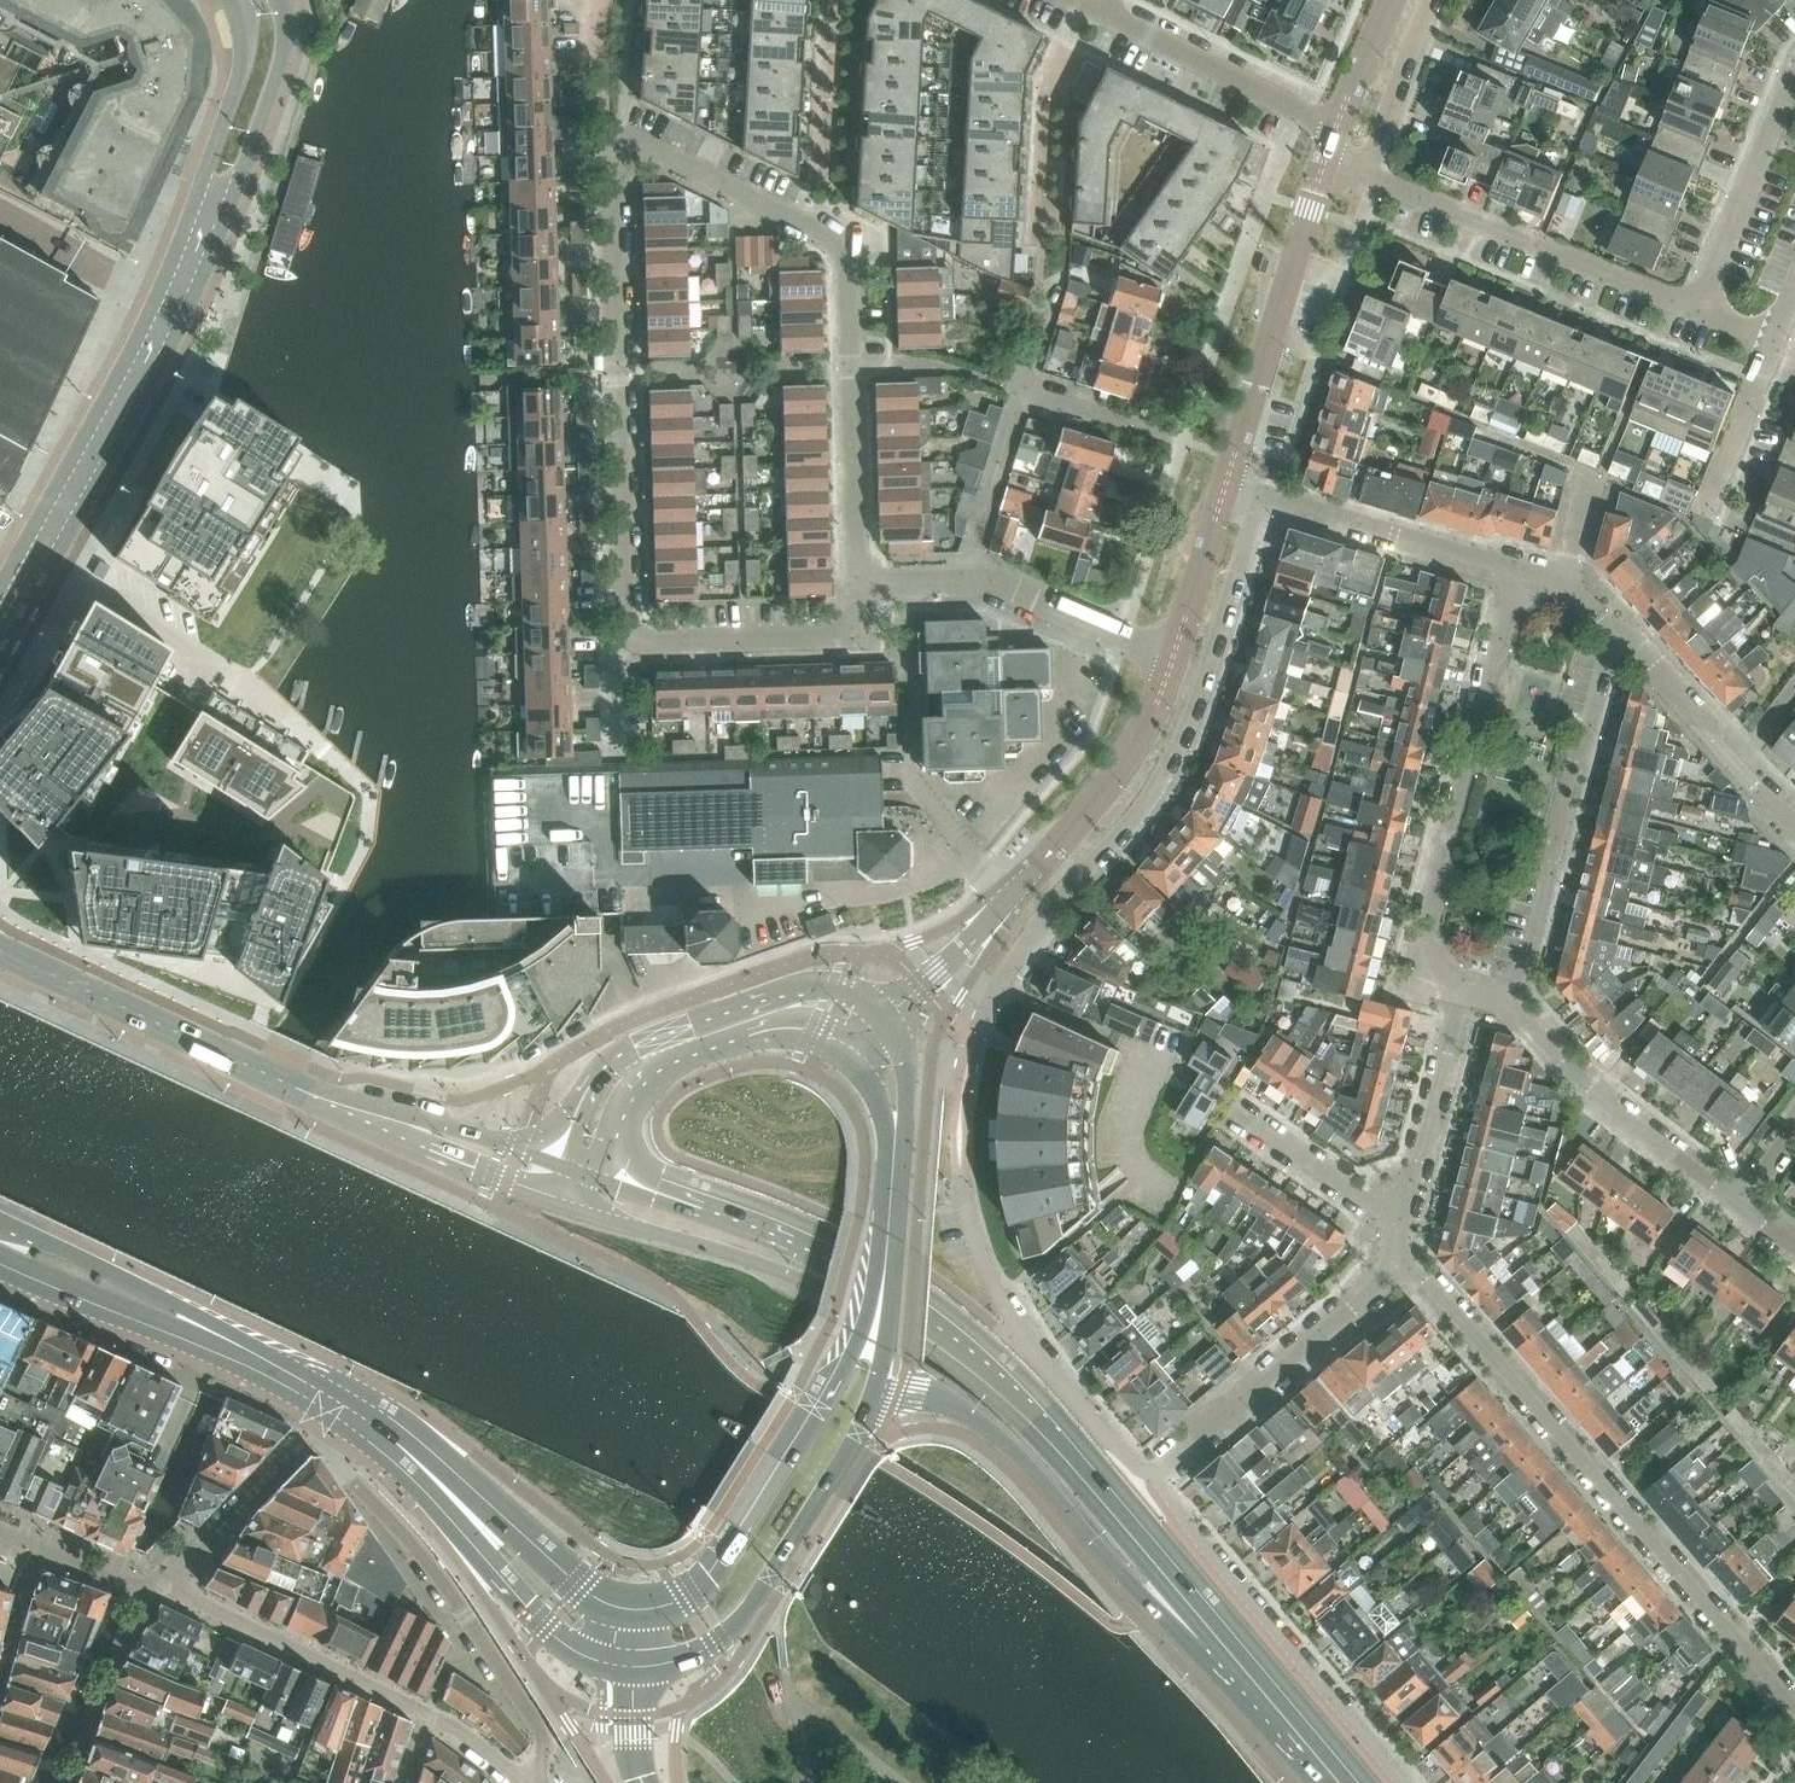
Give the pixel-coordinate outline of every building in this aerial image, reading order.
[(99,243),(99,240),(104,230),(115,234),(127,206),(133,202),(137,202),(197,82),(200,82),(197,72),(195,70),(201,61),(194,54),(187,44),(184,35),(184,23),(187,14),(180,11),(176,10),(174,0),(0,0),(0,191),(99,243)] [(347,15),(379,27),(390,0),(353,0),(347,15)] [(549,0),(497,0),(498,26),(508,26),(549,24),(549,0)] [(747,13),(806,16),(809,16),(810,4),(807,0),(748,0),(747,13)] [(991,59),(1024,74),(1043,37),(1008,19),(1008,20),(999,16),(999,15),(974,3),(968,0),(875,0),(873,5),(903,20),(905,16),(925,26),(943,35),(955,41),(965,46),(965,47),(971,50),(975,52),(975,51),(991,59)] [(1181,1),(1198,9),(1202,0),(1182,0),(1181,1)] [(1198,9),(1214,17),(1215,14),(1222,17),(1230,0),(1202,0),(1198,9)] [(1309,33),(1273,14),(1245,0),(1237,0),(1229,17),(1241,23),(1246,13),(1252,15),(1244,32),(1296,59),(1300,52),(1302,52),(1306,44),(1305,41),(1309,33)] [(1310,0),(1279,0),(1273,14),(1309,33),(1314,24),(1317,22),(1322,13),(1320,10),(1322,6),(1310,0)] [(1497,7),(1545,35),(1552,38),(1561,22),(1565,25),(1570,16),(1542,0),(1499,0),(1499,4),(1497,7)] [(1575,7),(1563,0),(1542,0),(1570,16),(1575,7)] [(1773,18),(1754,0),(1712,0),(1701,26),(1746,44),(1756,22),(1762,29),(1773,18)] [(1779,0),(1754,0),(1773,18),(1783,8),(1776,1),(1779,0)] [(643,29),(699,32),(701,8),(645,5),(641,4),(640,16),(644,20),(643,29)] [(865,38),(922,42),(922,30),(925,26),(905,16),(903,20),(873,5),(866,18),(862,18),(862,28),(865,31),(865,38)] [(1520,51),(1527,38),(1539,45),(1545,35),(1497,7),(1493,15),(1489,18),(1485,25),(1485,29),(1481,36),(1499,46),(1517,57),(1520,51)] [(806,16),(747,13),(746,37),(804,40),(808,41),(809,29),(805,25),(806,16)] [(508,26),(509,52),(550,50),(549,24),(508,26)] [(579,35),(578,24),(564,24),(564,36),(579,35)] [(1746,44),(1701,26),(1686,64),(1737,84),(1745,62),(1740,60),(1746,44)] [(642,54),(698,57),(699,32),(643,29),(642,54)] [(804,40),(746,37),(745,62),(803,65),(804,40)] [(865,38),(863,63),(920,66),(922,42),(865,38)] [(1618,44),(1605,69),(1613,73),(1627,48),(1618,44)] [(509,52),(509,78),(551,76),(550,50),(509,52)] [(991,59),(975,51),(975,52),(971,50),(968,56),(966,96),(989,97),(1023,99),(1027,99),(1027,87),(1024,84),(1024,74),(991,59)] [(641,78),(697,81),(698,57),(642,54),(638,53),(637,65),(641,69),(641,78)] [(1531,56),(1525,71),(1568,89),(1597,99),(1603,86),(1554,66),(1531,56)] [(803,65),(745,62),(743,87),(802,90),(805,90),(806,78),(802,74),(803,65)] [(863,63),(860,63),(859,75),(863,79),(862,88),(919,91),(920,66),(863,63)] [(1453,95),(1452,99),(1497,117),(1513,77),(1479,63),(1474,76),(1463,71),(1459,80),(1455,79),(1449,93),(1453,95)] [(565,64),(566,77),(580,76),(580,64),(565,64)] [(1737,84),(1686,64),(1671,101),(1716,120),(1722,104),(1728,106),(1737,84)] [(1186,156),(1207,166),(1235,180),(1236,179),(1254,142),(1219,125),(1210,121),(1211,120),(1186,108),(1185,109),(1173,102),(1149,90),(1148,90),(1140,86),(1140,85),(1105,68),(1077,124),(1076,147),(1072,147),(1071,159),(1075,163),(1073,197),(1069,196),(1069,208),(1072,212),(1071,233),(1093,240),(1094,225),(1101,226),(1103,226),(1108,143),(1115,143),(1124,125),(1154,140),(1167,146),(1176,151),(1175,152),(1183,156),(1185,157),(1186,156)] [(509,78),(510,104),(552,102),(551,76),(509,78)] [(580,76),(566,77),(566,88),(580,87),(580,76)] [(674,118),(694,127),(697,81),(641,78),(637,78),(636,90),(640,94),(639,100),(674,118)] [(742,111),(784,113),(800,114),(804,114),(805,103),(801,99),(802,90),(743,87),(742,111)] [(862,88),(858,87),(858,99),(861,103),(861,112),(918,115),(919,91),(862,88)] [(1562,101),(1544,93),(1536,90),(1535,90),(1530,102),(1539,105),(1557,113),(1562,101)] [(964,120),(1022,124),(1025,124),(1026,112),(1022,108),(1023,99),(989,97),(966,96),(964,120)] [(1486,143),(1497,117),(1452,99),(1450,102),(1446,101),(1440,115),(1445,117),(1441,126),(1464,136),(1459,149),(1481,159),(1486,143)] [(1557,113),(1575,120),(1580,108),(1562,101),(1557,113)] [(1710,135),(1716,120),(1671,101),(1656,139),(1706,159),(1715,137),(1710,135)] [(510,104),(511,130),(553,129),(552,102),(510,104)] [(800,114),(784,113),(742,111),(741,136),(799,139),(800,114)] [(859,137),(916,140),(918,115),(861,112),(859,137)] [(567,116),(567,129),(582,128),(581,116),(567,116)] [(963,145),(1020,148),(1024,148),(1025,137),(1021,133),(1022,124),(964,120),(963,145)] [(567,129),(568,140),(582,139),(582,128),(567,129)] [(511,130),(512,156),(553,155),(553,129),(511,130)] [(799,139),(741,136),(740,150),(760,160),(796,179),(797,163),(801,164),(802,152),(798,148),(799,139)] [(323,144),(300,137),(265,252),(288,259),(323,144)] [(859,137),(856,137),(855,148),(858,152),(858,161),(915,165),(916,140),(859,137)] [(1697,181),(1706,159),(1656,139),(1640,176),(1685,195),(1692,179),(1697,181)] [(1494,189),(1510,152),(1486,143),(1481,159),(1459,149),(1452,147),(1441,175),(1469,186),(1472,180),(1494,189)] [(1491,198),(1518,208),(1536,163),(1542,150),(1528,144),(1513,146),(1510,152),(1491,198)] [(1019,173),(1020,148),(963,145),(962,170),(1019,173)] [(512,156),(513,182),(554,181),(553,155),(512,156)] [(1207,166),(1186,156),(1185,157),(1183,156),(1174,168),(1221,200),(1224,203),(1230,193),(1229,188),(1235,180),(1207,166)] [(857,186),(913,189),(915,165),(858,161),(854,161),(853,173),(857,177),(857,186)] [(1536,163),(1518,208),(1546,220),(1564,174),(1536,163)] [(569,168),(569,179),(583,179),(583,168),(569,168)] [(1215,208),(1221,200),(1174,168),(1160,188),(1207,220),(1210,223),(1216,213),(1215,208)] [(1017,197),(1021,197),(1022,186),(1018,182),(1019,173),(962,170),(960,194),(1017,197)] [(1679,210),(1685,195),(1640,176),(1625,214),(1675,234),(1684,212),(1679,210)] [(569,179),(569,191),(584,191),(583,179),(569,179)] [(513,182),(514,209),(555,208),(554,181),(513,182)] [(672,184),(643,185),(643,199),(673,198),(672,184)] [(857,186),(853,186),(852,198),(856,201),(855,208),(889,225),(895,228),(911,236),(913,189),(857,186)] [(1201,228),(1207,220),(1160,188),(1146,208),(1192,241),(1195,243),(1202,233),(1201,228)] [(1579,199),(1566,193),(1558,213),(1569,218),(1573,207),(1576,208),(1579,199)] [(959,219),(1016,222),(1020,222),(1020,210),(1017,206),(1017,197),(960,194),(959,219)] [(643,199),(644,227),(685,225),(685,198),(673,198),(643,199)] [(556,234),(555,208),(514,209),(514,235),(556,234)] [(1187,248),(1192,241),(1146,208),(1132,228),(1178,261),(1181,263),(1188,253),(1187,248)] [(1667,256),(1675,234),(1625,214),(1610,252),(1617,255),(1615,259),(1630,265),(1632,261),(1655,270),(1661,254),(1667,256)] [(976,268),(995,278),(1013,283),(1016,222),(959,219),(958,243),(978,244),(976,268)] [(570,221),(571,232),(585,232),(585,220),(570,221)] [(728,235),(728,223),(713,224),(714,236),(728,235)] [(644,227),(645,253),(686,251),(685,225),(644,227)] [(936,268),(935,248),(911,236),(895,228),(897,269),(896,269),(896,296),(938,295),(952,294),(954,294),(954,283),(938,283),(937,268),(936,268)] [(1178,261),(1132,228),(1124,240),(1118,249),(1139,263),(1140,264),(1167,283),(1174,274),(1173,268),(1178,261)] [(571,232),(571,244),(585,243),(585,232),(571,232)] [(557,260),(556,234),(514,235),(515,261),(557,260)] [(778,258),(778,236),(764,237),(765,266),(778,266),(779,266),(778,258)] [(750,237),(736,238),(737,267),(751,267),(750,237)] [(765,266),(764,237),(750,237),(751,267),(765,266)] [(0,239),(0,518),(14,494),(30,452),(28,449),(75,348),(100,301),(67,283),(70,278),(0,239)] [(687,277),(686,251),(645,253),(646,279),(687,277)] [(770,300),(780,300),(821,299),(820,271),(808,272),(808,258),(778,258),(779,266),(778,266),(779,273),(769,273),(770,300)] [(515,261),(516,287),(558,286),(557,260),(515,261)] [(1391,289),(1398,292),(1419,300),(1414,316),(1436,325),(1452,288),(1451,288),(1428,279),(1431,272),(1403,261),(1391,289)] [(729,264),(715,264),(715,276),(729,275),(729,264)] [(1108,305),(1116,307),(1152,318),(1162,286),(1120,265),(1108,305)] [(572,273),(572,285),(587,284),(586,273),(572,273)] [(715,276),(715,288),(730,287),(729,275),(715,276)] [(688,303),(687,277),(646,279),(647,305),(688,303)] [(1030,289),(1000,280),(995,299),(1024,308),(1027,300),(1030,289)] [(1068,285),(1066,292),(1074,294),(1085,298),(1089,286),(1069,280),(1068,285)] [(1436,325),(1463,336),(1482,291),(1454,280),(1451,288),(1452,288),(1436,325)] [(587,284),(572,285),(573,297),(587,296),(587,284)] [(558,286),(516,287),(517,313),(558,312),(558,286)] [(1463,336),(1490,347),(1508,302),(1482,291),(1463,336)] [(1071,322),(1075,311),(1070,309),(1074,294),(1066,292),(1063,302),(1058,318),(1071,322)] [(1419,300),(1398,292),(1392,305),(1369,296),(1365,305),(1361,303),(1355,318),(1360,320),(1358,323),(1403,342),(1414,316),(1419,300)] [(896,296),(897,322),(939,321),(953,320),(952,294),(938,295),(896,296)] [(780,300),(780,326),(822,325),(821,299),(780,300)] [(1535,313),(1508,302),(1490,347),(1517,358),(1535,313)] [(647,305),(647,331),(689,330),(688,303),(647,305)] [(1116,307),(1108,334),(1144,344),(1152,318),(1116,307)] [(517,313),(518,339),(559,338),(558,312),(517,313)] [(1535,313),(1517,358),(1544,369),(1562,324),(1535,313)] [(716,316),(717,328),(731,328),(731,316),(716,316)] [(738,319),(738,328),(752,328),(752,319),(738,319)] [(897,322),(898,350),(940,348),(939,321),(897,322)] [(1392,369),(1403,342),(1358,323),(1357,327),(1352,325),(1346,340),(1351,342),(1347,351),(1358,355),(1353,369),(1382,381),(1387,367),(1392,369)] [(1001,335),(1015,339),(1018,328),(1004,324),(1001,335)] [(1544,369),(1571,380),(1589,334),(1562,324),(1544,369)] [(574,326),(574,338),(588,337),(588,325),(574,326)] [(822,325),(780,326),(781,353),(823,352),(822,325)] [(717,328),(717,340),(731,339),(731,328),(717,328)] [(752,328),(738,328),(739,339),(753,339),(752,328)] [(689,330),(647,331),(648,358),(690,356),(689,330)] [(1108,334),(1100,360),(1136,371),(1144,344),(1108,334)] [(1571,380),(1597,391),(1616,345),(1589,334),(1571,380)] [(1015,339),(1001,335),(998,346),(1011,350),(1015,339)] [(1055,346),(1069,350),(1072,340),(1058,336),(1055,346)] [(588,337),(574,338),(574,349),(589,349),(588,337)] [(559,338),(518,339),(518,363),(518,367),(560,365),(559,338)] [(1616,345),(1597,391),(1625,402),(1643,357),(1616,345)] [(1069,350),(1055,346),(1052,356),(1066,360),(1069,350)] [(1136,371),(1100,360),(1084,355),(1076,383),(1127,399),(1136,371)] [(1630,419),(1658,431),(1682,372),(1654,361),(1630,419)] [(1658,431),(1685,442),(1708,383),(1700,380),(1703,373),(1684,365),(1682,372),(1658,431)] [(1376,413),(1383,389),(1339,372),(1339,375),(1335,377),(1333,384),(1335,388),(1331,399),(1376,413)] [(875,384),(876,411),(917,410),(917,395),(941,394),(940,378),(912,379),(912,383),(875,384)] [(1708,383),(1685,442),(1712,453),(1736,394),(1708,383)] [(1418,396),(1436,403),(1441,391),(1423,384),(1418,396)] [(825,413),(824,386),(782,387),(783,414),(825,413)] [(519,394),(520,418),(562,416),(561,389),(519,391),(519,394)] [(649,391),(650,419),(692,417),(691,390),(649,391)] [(1441,391),(1436,403),(1454,410),(1459,398),(1441,391)] [(1368,438),(1376,413),(1331,399),(1328,410),(1324,412),(1322,419),(1324,423),(1324,425),(1368,438)] [(576,404),(576,416),(591,416),(590,404),(576,404)] [(719,405),(720,416),(734,416),(734,404),(719,405)] [(741,404),(741,416),(755,415),(755,404),(741,404)] [(986,416),(999,420),(1003,409),(989,405),(986,416)] [(1472,417),(1490,424),(1495,413),(1477,405),(1472,417)] [(876,411),(877,438),(918,436),(917,410),(876,411)] [(826,439),(825,413),(783,414),(784,440),(826,439)] [(1490,424),(1517,436),(1522,424),(1495,413),(1490,424)] [(741,416),(741,427),(756,427),(755,415),(741,416)] [(520,418),(521,444),(562,442),(562,416),(520,418)] [(591,416),(576,416),(577,428),(591,427),(591,416)] [(734,416),(720,416),(720,428),(734,428),(734,416)] [(999,420),(986,416),(982,427),(996,431),(999,420)] [(650,419),(651,445),(692,443),(692,417),(650,419)] [(121,559),(86,624),(227,703),(345,511),(289,476),(272,466),(279,455),(269,450),(237,430),(231,439),(230,440),(218,432),(213,429),(205,424),(201,422),(197,420),(195,423),(186,436),(180,445),(179,447),(177,449),(172,458),(165,472),(162,476),(157,485),(150,499),(147,503),(149,504),(141,517),(140,517),(135,526),(132,530),(127,539),(119,552),(116,556),(121,559)] [(1053,456),(1069,461),(1105,471),(1114,444),(1088,436),(1062,428),(1048,424),(1039,451),(1053,456)] [(1317,448),(1316,451),(1343,459),(1360,464),(1368,438),(1324,425),(1321,435),(1317,437),(1314,444),(1317,448)] [(1526,439),(1544,447),(1549,435),(1531,427),(1526,439)] [(1783,453),(1794,458),(1794,433),(1791,431),(1783,453)] [(1549,435),(1544,447),(1562,454),(1567,442),(1549,435)] [(877,438),(877,464),(919,462),(918,436),(877,438)] [(1041,442),(1023,437),(1020,448),(1038,454),(1041,442)] [(785,467),(826,465),(826,439),(784,440),(785,467)] [(522,470),(563,468),(562,442),(521,444),(522,470)] [(692,443),(651,445),(652,471),(693,469),(692,443)] [(1038,454),(1020,448),(1016,460),(1034,465),(1038,454)] [(1579,461),(1597,468),(1602,456),(1584,449),(1579,461)] [(1306,485),(1362,502),(1367,486),(1366,486),(1354,483),(1354,481),(1338,476),(1343,459),(1316,451),(1306,485)] [(1783,453),(1774,475),(1779,477),(1773,493),(1794,502),(1794,458),(1783,453)] [(970,466),(984,470),(987,459),(974,455),(970,466)] [(578,457),(578,468),(592,468),(592,456),(578,457)] [(742,456),(743,468),(757,467),(757,456),(742,456)] [(721,457),(721,469),(736,468),(735,457),(721,457)] [(1069,461),(1061,487),(1097,498),(1105,471),(1069,461)] [(1609,473),(1627,480),(1632,469),(1614,461),(1609,473)] [(877,464),(878,490),(920,488),(929,488),(928,462),(919,462),(877,464)] [(827,491),(826,465),(785,467),(786,493),(827,491)] [(967,477),(981,481),(984,470),(970,466),(967,477)] [(1542,481),(1565,488),(1569,473),(1546,466),(1542,481)] [(743,468),(743,479),(757,479),(757,467),(743,468)] [(1367,486),(1362,502),(1417,519),(1427,484),(1371,467),(1366,486),(1367,486)] [(564,495),(563,468),(522,470),(522,497),(564,495)] [(592,468),(578,468),(578,480),(593,480),(592,468)] [(721,469),(722,480),(736,480),(736,468),(721,469)] [(652,497),(694,495),(693,469),(652,471),(652,497)] [(1436,522),(1447,525),(1458,489),(1433,481),(1422,518),(1424,518),(1426,522),(1433,524),(1436,522)] [(1643,493),(1661,500),(1666,488),(1648,481),(1643,493)] [(1666,488),(1661,500),(1691,512),(1697,497),(1667,485),(1666,488)] [(1053,514),(1089,524),(1097,498),(1061,487),(1053,514)] [(878,490),(879,516),(920,515),(920,488),(878,490)] [(1030,496),(1011,490),(1007,488),(1003,498),(1027,506),(1030,496)] [(1499,532),(1510,496),(1499,492),(1486,488),(1483,497),(1472,533),(1474,533),(1476,537),(1483,539),(1486,537),(1487,537),(1489,531),(1491,532),(1491,529),(1499,532)] [(1461,530),(1472,533),(1483,497),(1458,489),(1447,525),(1449,526),(1451,529),(1458,531),(1461,530)] [(786,493),(787,519),(828,517),(827,491),(786,493)] [(1773,493),(1766,509),(1761,506),(1752,529),(1794,547),(1794,502),(1773,493)] [(1596,560),(1610,576),(1637,552),(1647,543),(1677,517),(1623,494),(1618,516),(1608,513),(1596,560)] [(565,521),(564,495),(522,497),(523,522),(565,521)] [(652,497),(653,523),(695,521),(694,495),(652,497)] [(1522,539),(1524,539),(1535,503),(1510,496),(1499,532),(1510,535),(1512,538),(1519,540),(1522,539)] [(1089,524),(1053,514),(1027,506),(1003,498),(1000,510),(1014,514),(1013,517),(1041,525),(1037,539),(1081,552),(1089,524)] [(1524,539),(1535,543),(1537,546),(1544,548),(1547,546),(1549,547),(1560,511),(1535,503),(1524,539)] [(958,505),(955,516),(969,520),(972,509),(958,505)] [(579,508),(580,520),(594,519),(594,508),(579,508)] [(758,508),(744,508),(744,520),(759,520),(758,508)] [(722,509),(723,521),(737,520),(737,509),(722,509)] [(920,515),(879,516),(880,543),(888,543),(889,555),(932,554),(931,514),(920,515)] [(969,520),(955,516),(956,536),(963,538),(969,520)] [(787,519),(787,545),(829,543),(828,517),(787,519)] [(594,519),(580,520),(580,531),(594,531),(594,519)] [(737,520),(723,521),(723,532),(737,532),(737,520)] [(744,520),(745,532),(759,531),(759,520),(744,520)] [(524,548),(566,547),(565,521),(523,522),(524,548)] [(653,523),(654,549),(696,548),(695,521),(653,523)] [(1016,530),(997,524),(989,550),(1008,556),(1016,530)] [(1292,530),(1292,531),(1284,558),(1318,569),(1344,577),(1337,598),(1359,605),(1370,608),(1385,559),(1360,551),(1292,530)] [(1748,537),(1738,562),(1732,568),(1746,584),(1750,580),(1782,614),(1794,598),(1794,585),(1781,574),(1789,554),(1748,537)] [(787,545),(788,571),(830,569),(829,543),(787,545)] [(1637,552),(1610,576),(1617,584),(1617,588),(1622,593),(1626,593),(1627,595),(1654,571),(1664,562),(1647,543),(1637,552)] [(510,548),(510,575),(525,575),(567,573),(566,547),(524,548),(510,548)] [(696,548),(654,549),(655,575),(696,574),(696,548)] [(1672,555),(1664,562),(1654,571),(1627,595),(1634,603),(1634,607),(1639,613),(1643,613),(1644,614),(1671,590),(1661,579),(1679,563),(1672,555)] [(1275,586),(1310,597),(1312,591),(1325,595),(1329,584),(1315,579),(1318,569),(1284,558),(1282,561),(1280,560),(1277,566),(1276,572),(1279,573),(1275,586)] [(746,560),(746,572),(760,572),(760,560),(746,560)] [(581,561),(581,573),(596,572),(595,561),(581,561)] [(724,561),(724,573),(739,572),(738,561),(724,561)] [(1419,583),(1416,593),(1463,605),(1469,584),(1391,561),(1388,575),(1419,583)] [(830,569),(788,571),(789,598),(831,597),(830,569)] [(581,573),(582,584),(596,584),(596,572),(581,573)] [(739,572),(724,573),(725,584),(739,584),(739,572)] [(746,572),(746,584),(761,583),(760,572),(746,572)] [(525,575),(526,601),(567,600),(567,573),(525,575)] [(696,574),(655,575),(656,602),(697,601),(697,574),(696,574)] [(1266,614),(1302,625),(1320,631),(1325,615),(1319,613),(1320,610),(1309,607),(1312,597),(1310,597),(1275,586),(1274,590),(1270,592),(1268,600),(1270,603),(1266,614)] [(1662,633),(1688,609),(1671,590),(1644,614),(1652,622),(1652,626),(1656,632),(1660,632),(1662,633)] [(1463,605),(1416,593),(1414,603),(1431,608),(1429,618),(1458,625),(1463,605)] [(1688,609),(1662,633),(1668,641),(1668,645),(1673,651),(1677,651),(1678,652),(1705,628),(1698,620),(1716,604),(1706,593),(1688,609)] [(1705,628),(1678,652),(1686,660),(1685,664),(1690,670),(1694,670),(1695,671),(1722,647),(1715,639),(1723,632),(1720,629),(1752,600),(1746,593),(1706,629),(1705,628)] [(526,627),(568,626),(567,600),(526,601),(526,627)] [(1792,603),(1783,614),(1794,624),(1794,605),(1792,603)] [(582,614),(583,625),(597,625),(597,613),(582,614)] [(1408,623),(1375,615),(1373,627),(1383,629),(1400,633),(1453,646),(1458,625),(1429,618),(1411,613),(1408,623)] [(1259,639),(1307,654),(1310,645),(1297,641),(1302,625),(1266,614),(1266,616),(1262,618),(1260,626),(1262,630),(1259,639)] [(1794,642),(1794,624),(1783,614),(1774,626),(1794,642)] [(982,777),(982,770),(1002,769),(1002,754),(1017,754),(1020,749),(1020,742),(1040,742),(1039,701),(1048,701),(1052,697),(1050,648),(998,650),(997,644),(985,645),(984,620),(924,622),(927,717),(920,718),(922,771),(929,771),(942,771),(942,778),(947,782),(978,781),(982,777)] [(0,764),(0,912),(34,935),(73,953),(267,1029),(286,1004),(351,813),(211,729),(227,703),(86,624),(38,715),(0,764)] [(583,625),(583,637),(598,636),(597,625),(583,625)] [(514,628),(515,654),(569,652),(568,626),(526,627),(514,628)] [(1379,644),(1383,629),(1373,627),(1369,642),(1379,644)] [(1722,647),(1695,671),(1701,678),(1701,682),(1706,687),(1710,688),(1711,689),(1738,665),(1747,656),(1739,647),(1748,640),(1741,632),(1723,648),(1722,647)] [(1401,655),(1418,659),(1447,667),(1453,646),(1400,633),(1397,644),(1403,645),(1401,655)] [(1252,662),(1251,663),(1287,674),(1291,660),(1304,664),(1307,654),(1259,639),(1256,649),(1253,651),(1250,659),(1252,662)] [(1738,665),(1711,689),(1717,695),(1717,699),(1721,704),(1725,705),(1727,707),(1729,705),(1736,713),(1749,701),(1742,693),(1754,682),(1749,677),(1771,657),(1760,644),(1747,656),(1738,665)] [(516,680),(528,679),(570,678),(569,652),(515,654),(516,680)] [(1361,668),(1395,676),(1442,688),(1447,667),(1418,659),(1401,655),(1398,666),(1364,657),(1361,668)] [(891,663),(864,664),(865,705),(889,705),(892,705),(891,663)] [(1244,687),(1244,689),(1279,700),(1284,684),(1297,688),(1300,678),(1287,674),(1251,663),(1248,674),(1245,676),(1243,683),(1244,687)] [(864,664),(838,665),(839,706),(865,705),(864,664)] [(584,666),(584,678),(599,677),(599,665),(584,666)] [(812,665),(786,666),(787,708),(813,707),(812,665)] [(838,665),(812,665),(813,707),(839,706),(838,665)] [(786,666),(760,667),(761,709),(787,708),(786,666)] [(760,667),(734,668),(735,710),(761,709),(760,667)] [(734,668),(708,669),(709,710),(735,710),(734,668)] [(708,669),(682,670),(683,711),(709,710),(708,669)] [(683,711),(682,670),(654,670),(655,713),(659,712),(683,711)] [(1410,690),(1408,701),(1437,708),(1442,688),(1395,676),(1393,686),(1410,690)] [(584,678),(585,689),(599,689),(599,677),(584,678)] [(528,679),(529,705),(571,704),(570,678),(528,679)] [(1626,721),(1655,728),(1660,707),(1645,691),(1634,688),(1626,721)] [(1238,705),(1235,714),(1273,727),(1283,701),(1279,700),(1244,689),(1243,692),(1239,694),(1236,701),(1238,705)] [(1363,700),(1360,711),(1385,717),(1432,729),(1437,708),(1408,701),(1390,696),(1387,707),(1363,700)] [(529,705),(530,731),(572,730),(571,704),(529,705)] [(1360,711),(1359,712),(1367,723),(1382,727),(1379,738),(1397,742),(1426,750),(1432,729),(1385,717),(1360,711)] [(1227,738),(1265,752),(1273,727),(1235,714),(1234,716),(1231,717),(1228,725),(1230,728),(1227,738)] [(1670,717),(1666,731),(1670,732),(1682,735),(1684,732),(1670,717)] [(586,719),(586,730),(601,730),(600,718),(586,719)] [(1620,742),(1668,754),(1670,745),(1652,741),(1655,728),(1626,721),(1620,742)] [(1794,766),(1794,721),(1773,749),(1794,766)] [(572,730),(530,731),(530,755),(530,759),(572,757),(572,752),(572,730)] [(601,741),(601,730),(586,730),(586,742),(601,741)] [(887,734),(887,748),(899,748),(898,733),(887,734)] [(841,750),(840,735),(829,736),(829,750),(841,750)] [(840,735),(841,750),(852,749),(852,735),(840,735)] [(776,737),(777,751),(788,751),(788,737),(776,737)] [(800,737),(788,737),(788,751),(800,751),(800,737)] [(1219,760),(1218,764),(1256,777),(1265,752),(1227,738),(1223,748),(1219,750),(1217,757),(1219,760)] [(1343,739),(1341,750),(1349,752),(1374,758),(1421,770),(1426,750),(1397,742),(1379,738),(1377,748),(1351,741),(1343,739)] [(672,741),(672,755),(684,755),(684,740),(672,741)] [(684,740),(684,755),(696,754),(695,740),(684,740)] [(1676,769),(1679,757),(1620,742),(1615,763),(1644,770),(1647,761),(1676,769)] [(724,746),(725,761),(737,760),(736,746),(724,746)] [(736,746),(737,760),(748,760),(748,746),(736,746)] [(572,752),(572,757),(573,765),(602,765),(601,751),(572,752)] [(1349,752),(1346,762),(1371,769),(1369,779),(1416,791),(1421,770),(1374,758),(1349,752)] [(618,764),(622,865),(644,864),(643,852),(752,848),(753,885),(806,883),(805,858),(857,856),(857,868),(871,880),(897,879),(909,866),(908,842),(895,831),(882,831),(882,807),(882,799),(881,791),(880,756),(748,760),(737,760),(725,761),(618,764)] [(1644,770),(1615,763),(1609,784),(1657,796),(1659,788),(1642,783),(1644,770)] [(1244,806),(1245,804),(1252,789),(1256,777),(1218,764),(1214,771),(1210,772),(1207,778),(1209,782),(1207,785),(1206,787),(1244,806)] [(1369,779),(1366,789),(1333,781),(1331,792),(1410,812),(1416,791),(1369,779)] [(1657,796),(1609,784),(1604,805),(1652,818),(1654,808),(1662,811),(1663,810),(1678,813),(1680,802),(1657,796)] [(1206,787),(1205,789),(1204,791),(1200,792),(1197,799),(1198,802),(1194,810),(1224,838),(1233,828),(1243,808),(1244,806),(1206,787)] [(1743,798),(1711,790),(1706,811),(1752,823),(1747,802),(1743,798)] [(1410,812),(1331,792),(1328,802),(1362,810),(1359,821),(1376,825),(1405,832),(1410,812)] [(1306,794),(1296,829),(1312,834),(1323,800),(1322,799),(1306,794)] [(1599,826),(1659,841),(1661,834),(1648,830),(1652,818),(1604,805),(1599,826)] [(1224,838),(1194,810),(1192,812),(1188,812),(1183,818),(1184,822),(1177,830),(1207,857),(1224,838)] [(1400,853),(1405,832),(1376,825),(1359,821),(1356,831),(1327,824),(1324,834),(1329,835),(1353,841),(1400,853)] [(1593,848),(1644,861),(1656,864),(1659,852),(1669,855),(1671,845),(1659,841),(1599,826),(1593,848)] [(1159,849),(1189,876),(1197,868),(1218,887),(1228,876),(1207,857),(1177,830),(1170,838),(1165,838),(1160,844),(1161,848),(1159,849)] [(1353,841),(1329,835),(1327,845),(1350,852),(1348,862),(1365,866),(1395,874),(1400,853),(1353,841)] [(1782,852),(1748,844),(1743,865),(1782,874),(1793,861),(1781,858),(1782,852)] [(1588,868),(1650,884),(1653,875),(1641,872),(1644,861),(1593,848),(1588,868)] [(1189,876),(1159,849),(1153,857),(1149,857),(1144,862),(1144,866),(1142,869),(1171,897),(1189,876)] [(1389,894),(1395,874),(1365,866),(1348,862),(1345,872),(1311,864),(1309,874),(1319,877),(1342,882),(1389,894)] [(1583,889),(1630,902),(1632,893),(1647,897),(1650,884),(1588,868),(1583,889)] [(1127,879),(1127,884),(1119,892),(1120,893),(1110,904),(1149,942),(1161,929),(1149,918),(1153,913),(1160,920),(1174,906),(1139,872),(1136,874),(1132,874),(1127,879)] [(1315,891),(1319,877),(1309,874),(1305,888),(1315,891)] [(1357,897),(1355,908),(1384,915),(1389,894),(1342,882),(1340,893),(1357,897)] [(1577,910),(1639,926),(1641,920),(1626,916),(1630,902),(1583,889),(1577,910)] [(1776,925),(1785,913),(1774,905),(1773,904),(1764,916),(1776,925)] [(1334,913),(1332,924),(1379,936),(1384,915),(1355,908),(1352,918),(1334,913)] [(684,925),(685,952),(699,965),(725,964),(738,950),(737,923),(723,910),(697,911),(684,925)] [(1636,938),(1639,926),(1577,910),(1572,931),(1620,943),(1622,935),(1636,938)] [(1093,914),(1088,920),(1088,924),(1079,934),(1089,943),(1071,963),(1122,985),(1124,977),(1119,972),(1140,951),(1100,912),(1098,914),(1093,914)] [(805,922),(811,940),(836,931),(829,913),(805,922)] [(339,1025),(328,1040),(329,1041),(330,1040),(339,1045),(335,1058),(372,1066),(391,1068),(410,1069),(429,1069),(448,1067),(466,1065),(485,1061),(503,1056),(521,1049),(538,1042),(555,1033),(571,1024),(587,1013),(591,1010),(596,1016),(603,1011),(598,1004),(599,1004),(595,999),(609,976),(598,971),(598,967),(598,953),(597,918),(598,918),(598,916),(574,916),(574,915),(573,915),(573,916),(484,920),(450,921),(446,922),(441,923),(437,924),(432,925),(428,927),(424,929),(419,931),(415,933),(411,936),(408,939),(404,942),(400,945),(397,948),(394,951),(391,955),(389,958),(386,957),(386,959),(387,960),(386,961),(387,961),(378,973),(378,972),(339,1025)] [(1767,936),(1776,925),(1764,916),(1755,927),(1767,936)] [(1327,944),(1374,956),(1379,936),(1332,924),(1327,944)] [(1617,953),(1619,943),(1572,931),(1566,953),(1611,963),(1614,964),(1628,968),(1630,956),(1617,953)] [(1761,939),(1752,932),(1747,938),(1756,945),(1761,939)] [(1324,955),(1291,947),(1288,957),(1321,965),(1368,977),(1374,956),(1327,944),(1324,955)] [(1558,984),(1571,999),(1611,963),(1566,953),(1558,984)] [(1729,962),(1720,974),(1731,983),(1740,971),(1729,962)] [(1571,999),(1585,1016),(1621,984),(1615,977),(1602,988),(1596,982),(1614,967),(1614,964),(1611,963),(1571,999)] [(1368,977),(1321,965),(1319,975),(1336,980),(1334,991),(1363,998),(1368,977)] [(1047,994),(1050,1000),(1083,1015),(1104,1024),(1104,1025),(1136,1039),(1144,1017),(1113,1004),(1111,1010),(1095,1003),(1103,987),(1059,968),(1047,994)] [(1282,978),(1277,998),(1293,1002),(1298,983),(1282,978)] [(1585,1016),(1599,1032),(1621,1012),(1635,1001),(1621,984),(1585,1016)] [(1782,1003),(1794,1013),(1794,987),(1782,1003)] [(1700,1005),(1711,1014),(1721,1002),(1709,993),(1700,1005)] [(1621,1012),(1599,1032),(1613,1049),(1636,1029),(1629,1021),(1639,1013),(1636,1010),(1643,1004),(1638,998),(1635,1001),(1621,1012)] [(1733,1011),(1721,1002),(1711,1014),(1723,1023),(1733,1011)] [(1782,1003),(1764,1027),(1794,1050),(1794,1049),(1794,1013),(1782,1003)] [(1364,1010),(1361,1021),(1408,1034),(1414,1011),(1385,1004),(1382,1015),(1364,1010)] [(993,1111),(992,1140),(993,1169),(997,1198),(1003,1228),(1011,1251),(1018,1260),(1026,1258),(1026,1259),(1047,1253),(1099,1208),(1098,1207),(1102,1203),(1102,1202),(1099,1185),(1099,1184),(1094,1160),(1094,1120),(1101,1082),(1104,1073),(1112,1075),(1121,1051),(1036,1012),(1032,1010),(1031,1011),(1020,1005),(1009,1035),(1003,1052),(1003,1054),(996,1083),(993,1111)] [(1270,1083),(1298,1043),(1319,1010),(1320,1009),(1308,1006),(1289,1037),(1279,1031),(1269,1046),(1252,1071),(1270,1083)] [(1288,1095),(1305,1070),(1315,1055),(1307,1049),(1330,1014),(1319,1010),(1298,1043),(1270,1083),(1288,1095)] [(1376,1036),(1373,1047),(1402,1055),(1408,1034),(1361,1021),(1358,1031),(1376,1036)] [(1745,1040),(1757,1049),(1766,1037),(1755,1028),(1745,1040)] [(1637,1062),(1660,1080),(1684,1050),(1660,1032),(1637,1062)] [(1516,1038),(1498,1033),(1490,1061),(1520,1069),(1530,1071),(1535,1060),(1523,1057),(1525,1048),(1516,1038)] [(1766,1037),(1757,1049),(1769,1058),(1778,1046),(1766,1037)] [(1182,1067),(1173,1082),(1190,1093),(1176,1114),(1201,1129),(1218,1100),(1210,1095),(1218,1082),(1219,1083),(1233,1058),(1204,1040),(1190,1065),(1193,1067),(1190,1071),(1182,1067)] [(1353,1053),(1350,1063),(1397,1076),(1402,1055),(1373,1047),(1370,1058),(1353,1053)] [(1660,1080),(1683,1098),(1707,1068),(1684,1050),(1660,1080)] [(1535,1060),(1530,1071),(1546,1076),(1547,1073),(1535,1060)] [(1314,1076),(1305,1070),(1288,1095),(1306,1107),(1330,1072),(1333,1067),(1324,1061),(1314,1076)] [(1490,1061),(1485,1082),(1532,1094),(1535,1083),(1517,1079),(1520,1069),(1490,1061)] [(1365,1078),(1362,1089),(1391,1097),(1397,1076),(1350,1063),(1346,1062),(1344,1067),(1349,1068),(1347,1073),(1365,1078)] [(1707,1069),(1684,1099),(1706,1116),(1729,1086),(1707,1069)] [(1324,1120),(1335,1104),(1341,1095),(1331,1088),(1339,1078),(1330,1072),(1306,1107),(1324,1120)] [(1729,1086),(1706,1116),(1730,1134),(1735,1127),(1747,1137),(1766,1113),(1753,1104),(1740,1094),(1750,1081),(1739,1073),(1729,1086)] [(1532,1094),(1485,1082),(1479,1102),(1509,1110),(1527,1115),(1529,1104),(1535,1106),(1538,1095),(1532,1094)] [(1341,1095),(1335,1104),(1386,1117),(1391,1097),(1362,1089),(1359,1100),(1341,1095)] [(1479,1102),(1474,1123),(1521,1135),(1524,1125),(1506,1120),(1509,1110),(1479,1102)] [(1335,1104),(1324,1120),(1366,1149),(1367,1148),(1378,1144),(1379,1144),(1386,1117),(1335,1104)] [(1469,1143),(1498,1151),(1501,1141),(1519,1145),(1521,1135),(1474,1123),(1469,1143)] [(1560,1176),(1583,1194),(1607,1162),(1584,1144),(1581,1148),(1564,1135),(1555,1172),(1560,1176)] [(1469,1143),(1463,1164),(1510,1176),(1516,1156),(1498,1151),(1469,1143)] [(1197,1215),(1216,1187),(1235,1159),(1217,1146),(1199,1171),(1209,1178),(1188,1209),(1197,1215)] [(1216,1187),(1224,1192),(1212,1211),(1221,1217),(1252,1171),(1235,1159),(1216,1187)] [(1607,1162),(1583,1194),(1606,1211),(1630,1180),(1607,1162)] [(1463,1164),(1458,1185),(1487,1193),(1490,1182),(1508,1186),(1510,1176),(1463,1164)] [(1252,1171),(1221,1217),(1229,1223),(1242,1204),(1251,1210),(1253,1208),(1270,1183),(1252,1171)] [(1606,1211),(1628,1229),(1653,1197),(1630,1180),(1606,1211)] [(1243,1240),(1252,1247),(1260,1235),(1287,1194),(1270,1183),(1253,1208),(1262,1214),(1243,1240)] [(1452,1205),(1499,1218),(1502,1207),(1484,1202),(1487,1193),(1458,1185),(1452,1205)] [(1279,1225),(1288,1232),(1305,1207),(1287,1194),(1260,1235),(1269,1240),(1279,1225)] [(1653,1197),(1628,1229),(1652,1246),(1676,1215),(1653,1197)] [(1129,1215),(1121,1205),(1102,1221),(1110,1230),(1129,1215)] [(1499,1218),(1452,1205),(1447,1225),(1476,1233),(1479,1223),(1497,1228),(1499,1218)] [(1287,1263),(1290,1267),(1323,1218),(1305,1207),(1288,1232),(1297,1237),(1282,1258),(1287,1263)] [(1323,1218),(1290,1267),(1297,1275),(1313,1248),(1329,1259),(1346,1244),(1346,1234),(1323,1218)] [(1596,1245),(1577,1223),(1567,1232),(1586,1254),(1596,1245)] [(1472,1249),(1475,1252),(1491,1238),(1489,1236),(1476,1233),(1447,1225),(1439,1256),(1449,1269),(1472,1249)] [(1671,1261),(1694,1279),(1718,1248),(1709,1241),(1713,1236),(1700,1226),(1696,1231),(1695,1230),(1671,1261)] [(1183,1247),(1165,1231),(1155,1242),(1173,1259),(1183,1247)] [(1252,1247),(1242,1241),(1231,1251),(1249,1271),(1240,1279),(1252,1293),(1253,1292),(1273,1315),(1289,1301),(1257,1265),(1250,1257),(1251,1256),(1247,1252),(1252,1247)] [(1615,1266),(1596,1245),(1586,1254),(1605,1275),(1615,1266)] [(1043,1291),(1049,1297),(1053,1297),(1055,1299),(1088,1271),(1069,1248),(1036,1277),(1044,1286),(1043,1291)] [(1475,1252),(1452,1272),(1466,1288),(1503,1256),(1496,1248),(1482,1260),(1475,1252)] [(1694,1279),(1717,1297),(1741,1265),(1718,1248),(1694,1279)] [(1250,1257),(1257,1265),(1289,1301),(1306,1286),(1297,1275),(1290,1267),(1287,1263),(1277,1271),(1265,1257),(1258,1250),(1251,1256),(1250,1257)] [(1466,1288),(1480,1304),(1514,1275),(1513,1274),(1507,1267),(1510,1264),(1503,1256),(1466,1288)] [(1717,1297),(1740,1314),(1764,1282),(1741,1265),(1717,1297)] [(1514,1275),(1480,1304),(1495,1321),(1530,1291),(1522,1282),(1531,1274),(1524,1266),(1513,1274),(1514,1275)] [(1615,1266),(1605,1275),(1624,1298),(1634,1289),(1615,1266)] [(1062,1319),(1068,1326),(1072,1325),(1074,1327),(1107,1299),(1088,1276),(1055,1305),(1063,1314),(1062,1319)] [(1223,1293),(1239,1311),(1255,1329),(1273,1315),(1253,1292),(1252,1293),(1240,1279),(1223,1293)] [(1764,1282),(1740,1314),(1763,1332),(1787,1300),(1764,1282)] [(1633,1308),(1652,1330),(1662,1321),(1643,1299),(1633,1308)] [(37,1319),(0,1302),(0,1399),(4,1390),(37,1319)] [(1094,1355),(1102,1348),(1133,1321),(1134,1320),(1123,1307),(1115,1314),(1107,1304),(1074,1333),(1082,1342),(1082,1347),(1087,1354),(1092,1353),(1094,1355)] [(1405,1318),(1394,1327),(1416,1353),(1439,1379),(1447,1372),(1424,1346),(1440,1332),(1418,1307),(1414,1310),(1410,1309),(1405,1314),(1405,1318)] [(1504,1332),(1519,1350),(1547,1326),(1531,1308),(1504,1332)] [(1255,1329),(1239,1311),(1217,1329),(1242,1359),(1252,1351),(1256,1351),(1262,1346),(1262,1341),(1264,1340),(1255,1329)] [(1535,1368),(1562,1344),(1571,1336),(1556,1318),(1547,1326),(1519,1350),(1535,1368)] [(37,1319),(4,1390),(31,1404),(36,1396),(29,1393),(58,1329),(37,1319)] [(1121,1388),(1121,1389),(1151,1364),(1141,1352),(1151,1343),(1133,1321),(1102,1348),(1112,1359),(1103,1367),(1111,1377),(1111,1381),(1116,1388),(1121,1388)] [(1681,1343),(1662,1321),(1652,1330),(1670,1352),(1681,1343)] [(1367,1340),(1366,1341),(1393,1372),(1416,1353),(1394,1327),(1391,1330),(1387,1329),(1381,1334),(1382,1337),(1372,1346),(1367,1340)] [(81,1339),(58,1329),(29,1393),(36,1396),(48,1402),(81,1339)] [(1776,1354),(1794,1369),(1794,1330),(1776,1354)] [(102,1348),(81,1339),(48,1402),(69,1413),(80,1390),(102,1348)] [(1347,1354),(1344,1356),(1373,1389),(1393,1372),(1366,1341),(1360,1346),(1358,1344),(1356,1345),(1352,1345),(1347,1350),(1347,1354)] [(1699,1365),(1681,1343),(1670,1352),(1689,1374),(1699,1365)] [(1577,1361),(1562,1344),(1535,1368),(1550,1385),(1577,1361)] [(1218,1346),(1199,1362),(1218,1383),(1237,1368),(1218,1346)] [(1129,1402),(1134,1409),(1138,1409),(1140,1411),(1170,1386),(1177,1381),(1165,1367),(1178,1357),(1170,1347),(1151,1364),(1121,1389),(1129,1398),(1129,1402)] [(132,1362),(128,1360),(102,1348),(80,1390),(69,1413),(67,1416),(95,1430),(97,1426),(98,1426),(114,1396),(132,1362)] [(1373,1389),(1344,1356),(1334,1365),(1330,1365),(1324,1370),(1324,1373),(1320,1376),(1344,1404),(1359,1391),(1370,1404),(1379,1396),(1373,1389)] [(1439,1379),(1450,1392),(1474,1372),(1462,1359),(1447,1372),(1439,1379)] [(83,1457),(52,1520),(82,1534),(126,1553),(130,1545),(135,1534),(140,1533),(143,1525),(141,1520),(144,1516),(142,1515),(149,1500),(149,1501),(163,1473),(134,1460),(140,1448),(139,1445),(140,1445),(140,1442),(146,1441),(154,1444),(182,1386),(132,1362),(114,1396),(98,1426),(97,1426),(95,1430),(83,1457)] [(1592,1380),(1577,1362),(1550,1385),(1565,1403),(1592,1380)] [(1719,1387),(1699,1365),(1689,1374),(1708,1396),(1719,1387)] [(1451,1401),(1467,1419),(1494,1396),(1479,1378),(1451,1401)] [(1302,1388),(1296,1393),(1296,1397),(1293,1400),(1316,1427),(1331,1414),(1342,1427),(1351,1420),(1317,1379),(1306,1388),(1302,1388)] [(1592,1380),(1565,1403),(1581,1421),(1608,1397),(1592,1380)] [(1170,1386),(1140,1411),(1148,1420),(1148,1425),(1153,1431),(1158,1431),(1159,1434),(1196,1403),(1177,1381),(1170,1386)] [(10,1448),(31,1404),(4,1390),(0,1399),(0,1470),(10,1448)] [(67,1416),(69,1413),(48,1402),(36,1396),(31,1404),(10,1448),(0,1470),(0,1497),(23,1507),(67,1416)] [(1509,1413),(1494,1396),(1467,1419),(1482,1437),(1509,1413)] [(287,1425),(227,1397),(219,1415),(275,1443),(288,1430),(287,1425)] [(1581,1421),(1596,1438),(1623,1415),(1608,1397),(1581,1421)] [(1263,1425),(1285,1449),(1310,1427),(1289,1403),(1277,1413),(1272,1413),(1266,1419),(1265,1423),(1263,1425)] [(1745,1439),(1755,1430),(1736,1408),(1726,1417),(1745,1439)] [(1525,1431),(1509,1413),(1482,1437),(1490,1446),(1470,1463),(1478,1472),(1479,1471),(1525,1431)] [(277,1444),(275,1443),(219,1415),(211,1437),(260,1461),(277,1444)] [(1623,1415),(1596,1438),(1611,1457),(1639,1433),(1623,1415)] [(52,1520),(83,1457),(95,1430),(67,1416),(23,1507),(52,1520)] [(1671,1425),(1650,1443),(1662,1456),(1683,1438),(1671,1425)] [(1227,1451),(1197,1477),(1205,1486),(1205,1491),(1211,1497),(1215,1498),(1216,1499),(1246,1473),(1235,1460),(1255,1444),(1266,1456),(1267,1457),(1278,1448),(1269,1438),(1258,1426),(1246,1436),(1227,1451)] [(1774,1452),(1755,1430),(1745,1439),(1764,1461),(1774,1452)] [(1540,1449),(1525,1431),(1479,1471),(1494,1488),(1513,1472),(1540,1449)] [(260,1461),(211,1437),(197,1473),(231,1491),(260,1461)] [(1643,1493),(1656,1509),(1683,1486),(1683,1485),(1687,1481),(1681,1474),(1695,1463),(1694,1462),(1705,1453),(1699,1446),(1643,1493)] [(1540,1449),(1513,1472),(1494,1488),(1509,1506),(1512,1504),(1555,1467),(1540,1449)] [(1793,1473),(1774,1452),(1764,1461),(1782,1482),(1793,1473)] [(319,1457),(310,1456),(281,1485),(333,1512),(337,1514),(345,1495),(319,1457)] [(1246,1473),(1216,1499),(1224,1508),(1224,1512),(1229,1518),(1234,1519),(1235,1521),(1265,1495),(1255,1483),(1274,1466),(1267,1457),(1266,1456),(1246,1473)] [(1570,1485),(1555,1467),(1512,1504),(1520,1514),(1518,1516),(1525,1524),(1532,1517),(1570,1485)] [(179,1514),(198,1524),(231,1491),(197,1473),(179,1514)] [(1793,1473),(1782,1482),(1794,1497),(1794,1476),(1793,1473)] [(1252,1544),(1256,1545),(1258,1548),(1288,1522),(1277,1509),(1279,1507),(1274,1502),(1289,1490),(1281,1481),(1266,1494),(1270,1498),(1239,1524),(1246,1531),(1245,1532),(1248,1535),(1247,1539),(1252,1544)] [(333,1512),(281,1485),(262,1507),(322,1533),(333,1512)] [(1588,1505),(1586,1503),(1570,1485),(1532,1518),(1541,1528),(1534,1534),(1541,1542),(1559,1526),(1560,1528),(1588,1505)] [(1656,1509),(1672,1528),(1699,1505),(1683,1486),(1656,1509)] [(335,1539),(320,1568),(343,1576),(344,1575),(368,1527),(345,1495),(337,1514),(333,1512),(322,1533),(335,1539)] [(1672,1528),(1689,1547),(1716,1524),(1699,1505),(1672,1528)] [(1562,1530),(1578,1548),(1605,1525),(1589,1506),(1562,1530)] [(300,1561),(320,1568),(335,1539),(322,1533),(262,1507),(239,1536),(300,1561)] [(1274,1563),(1281,1572),(1328,1532),(1321,1523),(1306,1537),(1294,1523),(1263,1550),(1265,1553),(1264,1557),(1269,1563),(1274,1563)] [(1706,1567),(1708,1565),(1733,1543),(1716,1524),(1689,1547),(1706,1567)] [(1578,1548),(1593,1566),(1620,1542),(1605,1525),(1578,1548)] [(407,1584),(368,1527),(344,1575),(393,1607),(407,1584)] [(1502,1545),(1487,1527),(1476,1537),(1490,1554),(1502,1545)] [(1328,1532),(1281,1572),(1289,1581),(1289,1586),(1294,1592),(1298,1592),(1300,1595),(1331,1567),(1320,1553),(1336,1540),(1328,1532)] [(1719,1577),(1725,1584),(1756,1558),(1755,1556),(1739,1537),(1733,1543),(1708,1565),(1709,1566),(1709,1570),(1714,1576),(1719,1577)] [(328,1577),(237,1540),(221,1562),(301,1594),(318,1601),(328,1577)] [(1756,1558),(1725,1584),(1732,1592),(1732,1597),(1737,1603),(1741,1603),(1742,1604),(1773,1577),(1764,1566),(1772,1559),(1769,1556),(1779,1547),(1774,1541),(1755,1556),(1756,1558)] [(1593,1566),(1608,1584),(1635,1560),(1620,1542),(1593,1566)] [(1318,1617),(1320,1619),(1351,1593),(1367,1579),(1349,1559),(1303,1598),(1310,1607),(1309,1611),(1314,1617),(1318,1617)] [(1608,1584),(1624,1601),(1651,1578),(1635,1560),(1608,1584)] [(230,1599),(242,1578),(217,1568),(204,1586),(230,1599)] [(34,1594),(74,1610),(82,1584),(48,1572),(40,1576),(34,1594)] [(256,1611),(268,1588),(267,1588),(242,1578),(230,1599),(256,1611)] [(1624,1601),(1639,1619),(1666,1596),(1651,1578),(1624,1601)] [(63,1645),(87,1653),(109,1597),(110,1594),(82,1584),(74,1610),(63,1645)] [(268,1588),(256,1611),(280,1624),(293,1598),(267,1588),(268,1588)] [(0,1589),(0,1641),(1,1642),(14,1593),(0,1589)] [(1330,1632),(1337,1640),(1369,1614),(1351,1593),(1320,1619),(1321,1621),(1321,1625),(1326,1631),(1330,1632)] [(63,1645),(74,1610),(34,1594),(23,1632),(17,1656),(77,1675),(85,1656),(87,1653),(63,1645)] [(319,1643),(335,1608),(301,1594),(286,1626),(319,1643)] [(1639,1619),(1654,1637),(1681,1615),(1682,1614),(1666,1596),(1639,1619)] [(1794,1642),(1794,1596),(1772,1625),(1794,1642)] [(1369,1614),(1337,1640),(1345,1649),(1345,1653),(1349,1659),(1354,1660),(1355,1662),(1402,1622),(1384,1601),(1369,1614)] [(190,1650),(202,1625),(162,1605),(161,1604),(145,1629),(190,1650)] [(381,1637),(400,1647),(415,1615),(396,1606),(381,1637)] [(335,1615),(321,1644),(362,1664),(376,1636),(335,1615)] [(435,1625),(415,1615),(400,1647),(420,1656),(435,1625)] [(1653,1639),(1669,1657),(1697,1633),(1691,1626),(1690,1623),(1685,1618),(1682,1617),(1681,1615),(1654,1637),(1653,1639)] [(435,1625),(420,1656),(440,1666),(452,1643),(437,1626),(435,1625)] [(130,1654),(177,1677),(190,1650),(145,1629),(130,1654)] [(1703,1639),(1697,1633),(1669,1657),(1644,1679),(1652,1689),(1678,1667),(1686,1675),(1713,1651),(1711,1649),(1710,1646),(1706,1641),(1703,1639)] [(386,1676),(400,1647),(381,1637),(366,1666),(386,1676)] [(1375,1686),(1376,1685),(1405,1661),(1388,1640),(1358,1665),(1365,1673),(1364,1676),(1370,1684),(1374,1684),(1375,1686)] [(282,1662),(241,1643),(226,1673),(267,1693),(282,1662)] [(420,1656),(400,1647),(386,1676),(406,1685),(420,1656)] [(1399,1713),(1430,1686),(1434,1683),(1431,1680),(1439,1674),(1418,1650),(1407,1659),(1405,1661),(1376,1685),(1388,1700),(1388,1704),(1392,1709),(1396,1709),(1399,1713)] [(1468,1650),(1431,1680),(1441,1692),(1450,1684),(1477,1662),(1468,1650)] [(11,1679),(66,1697),(76,1675),(17,1656),(11,1679)] [(420,1656),(406,1685),(426,1695),(440,1667),(420,1656)] [(127,1659),(113,1685),(217,1724),(248,1736),(259,1712),(234,1701),(175,1680),(127,1659)] [(304,1672),(282,1662),(267,1693),(259,1712),(282,1722),(304,1672)] [(329,1683),(304,1672),(282,1722),(307,1732),(329,1683)] [(476,1727),(494,1701),(451,1673),(443,1698),(465,1712),(462,1717),(476,1727)] [(3,1707),(54,1724),(64,1702),(9,1683),(2,1707),(3,1707)] [(1420,1735),(1427,1743),(1470,1707),(1450,1684),(1441,1692),(1408,1721),(1409,1723),(1410,1728),(1414,1733),(1420,1735)] [(217,1724),(113,1685),(104,1710),(198,1746),(207,1749),(217,1724)] [(319,1782),(326,1782),(355,1695),(334,1685),(321,1717),(320,1717),(308,1748),(297,1775),(319,1782)] [(1700,1690),(1682,1713),(1693,1722),(1712,1698),(1700,1690)] [(326,1782),(357,1782),(382,1707),(355,1695),(326,1782)] [(494,1701),(476,1727),(489,1737),(493,1734),(518,1756),(529,1744),(494,1701)] [(44,1748),(55,1724),(54,1724),(3,1707),(0,1716),(0,1736),(13,1740),(43,1750),(44,1748)] [(412,1721),(383,1708),(358,1782),(391,1782),(392,1780),(412,1721)] [(198,1746),(104,1710),(96,1735),(163,1760),(167,1751),(190,1760),(198,1746)] [(1682,1713),(1665,1735),(1676,1744),(1693,1722),(1682,1713)] [(1476,1714),(1433,1751),(1435,1753),(1435,1757),(1440,1763),(1444,1763),(1451,1771),(1494,1736),(1476,1714)] [(1718,1740),(1749,1765),(1767,1742),(1736,1717),(1718,1740)] [(1502,1730),(1488,1742),(1488,1741),(1452,1772),(1460,1781),(1460,1782),(1481,1782),(1506,1762),(1519,1750),(1502,1730)] [(1665,1735),(1647,1758),(1658,1767),(1676,1744),(1665,1735)] [(24,1774),(23,1775),(32,1778),(42,1753),(42,1752),(43,1750),(13,1740),(0,1736),(0,1766),(24,1774)] [(448,1782),(491,1782),(488,1779),(430,1738),(423,1765),(448,1782)] [(94,1740),(86,1765),(132,1782),(192,1782),(194,1777),(94,1740)] [(1718,1740),(1700,1763),(1726,1782),(1735,1782),(1749,1765),(1718,1740)] [(1630,1780),(1633,1782),(1646,1782),(1658,1767),(1647,1758),(1630,1780)] [(1524,1782),(1506,1762),(1481,1782),(1523,1782),(1524,1782)] [(1684,1782),(1726,1782),(1700,1763),(1684,1782)] [(86,1765),(80,1782),(132,1782),(86,1765)] [(423,1765),(417,1782),(448,1782),(423,1765)] [(23,1775),(24,1774),(0,1766),(0,1782),(21,1782),(23,1775)]
